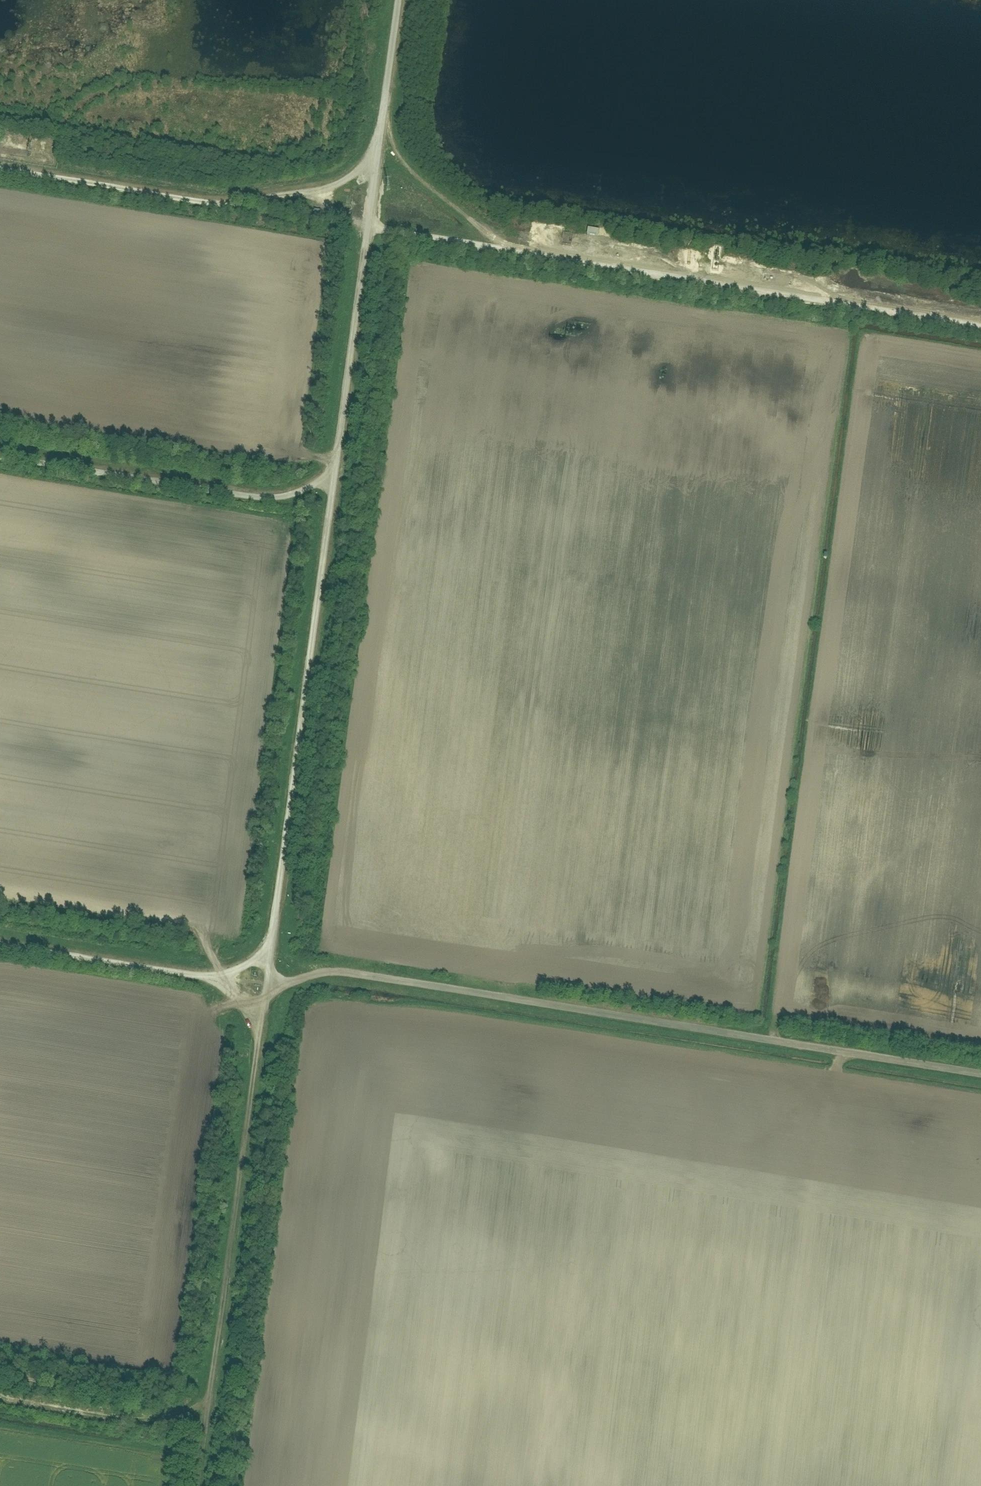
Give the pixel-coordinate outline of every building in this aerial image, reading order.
[(251,979),(257,980),(255,993),(261,994),(265,972),(253,970),(251,979)]
